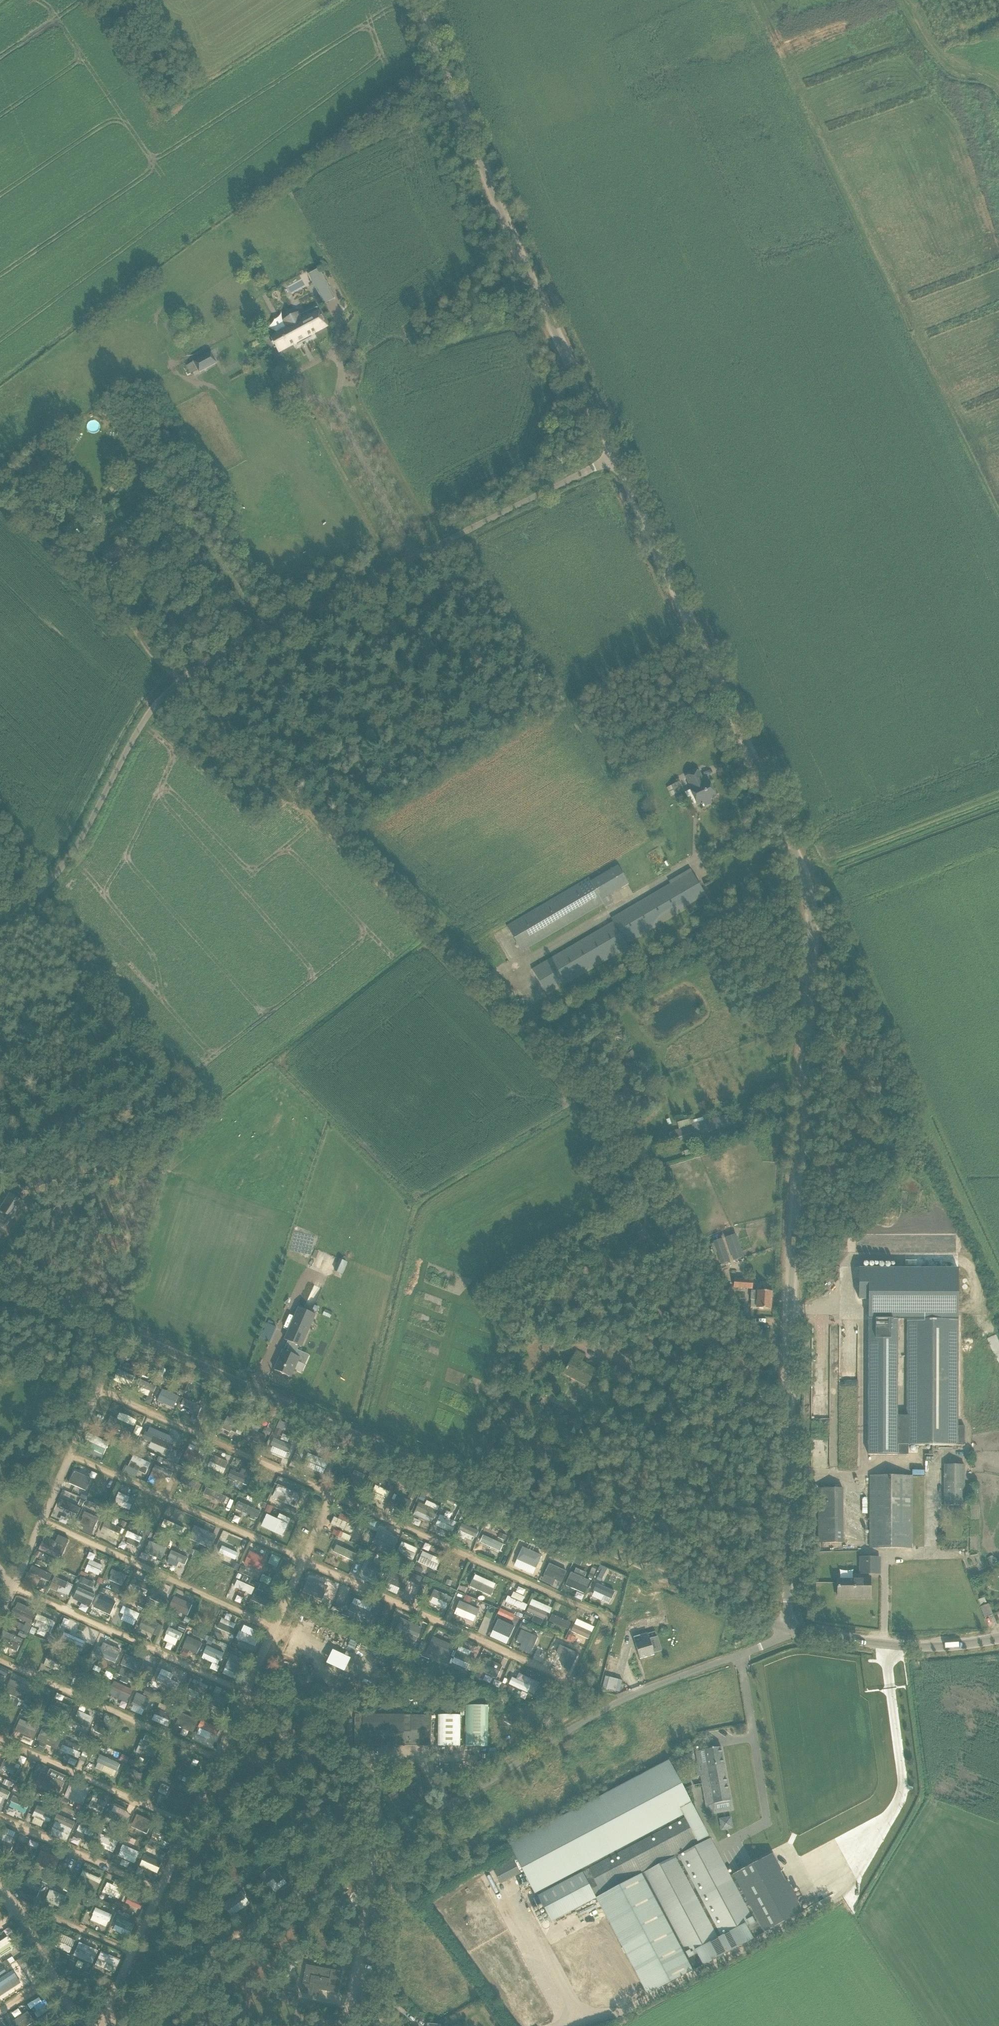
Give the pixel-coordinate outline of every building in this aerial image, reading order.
[(328,289),(322,277),(312,282),(318,294),(328,289)] [(326,326),(317,308),(298,315),(297,314),(284,321),(288,328),(271,338),(273,342),(276,347),(278,352),(326,326)] [(193,362),(199,372),(217,363),(211,352),(193,362)] [(138,529),(142,536),(154,530),(150,523),(138,529)] [(697,806),(703,803),(704,806),(712,803),(710,799),(716,797),(709,781),(704,783),(699,771),(685,777),(690,789),(689,789),(697,806)] [(666,787),(670,796),(684,790),(680,781),(666,787)] [(613,922),(532,970),(547,996),(629,947),(627,944),(686,909),(690,914),(710,902),(707,897),(692,871),(690,869),(669,881),(671,884),(611,919),(613,922)] [(588,878),(507,926),(521,952),(603,903),(605,907),(612,903),(608,896),(601,900),(590,881),(588,878)] [(675,1139),(676,1141),(694,1135),(691,1125),(671,1131),(673,1139),(675,1139)] [(23,1202),(10,1193),(0,1209),(0,1211),(13,1219),(23,1202)] [(602,1230),(593,1235),(594,1237),(598,1243),(607,1238),(603,1232),(602,1230)] [(726,1239),(733,1261),(737,1259),(744,1257),(743,1253),(737,1238),(737,1236),(736,1234),(726,1238),(726,1239)] [(722,1239),(713,1242),(721,1265),(730,1262),(722,1240),(722,1239)] [(343,1274),(348,1262),(339,1259),(335,1270),(343,1274)] [(859,1268),(859,1299),(869,1299),(868,1455),(907,1455),(907,1444),(907,1416),(898,1416),(898,1320),(908,1320),(958,1320),(959,1269),(859,1268)] [(734,1287),(752,1289),(753,1280),(735,1278),(734,1287)] [(751,1300),(750,1308),(771,1309),(772,1292),(751,1290),(750,1300),(751,1300)] [(731,1291),(727,1295),(734,1303),(734,1302),(739,1308),(742,1304),(738,1299),(731,1291)] [(284,1351),(275,1370),(291,1378),(300,1358),(295,1356),(300,1346),(302,1347),(316,1316),(299,1308),(285,1340),(288,1342),(284,1351)] [(325,1309),(323,1315),(330,1318),(332,1313),(325,1309)] [(907,1416),(907,1444),(965,1445),(965,1425),(958,1425),(958,1320),(908,1320),(907,1416)] [(271,1341),(277,1327),(267,1323),(261,1337),(271,1341)] [(564,1373),(587,1386),(595,1370),(578,1360),(581,1355),(576,1352),(564,1373)] [(610,1377),(626,1385),(631,1374),(615,1366),(610,1377)] [(119,1380),(132,1384),(134,1375),(121,1371),(119,1380)] [(139,1379),(134,1390),(152,1398),(157,1387),(139,1379)] [(162,1389),(157,1401),(173,1408),(178,1397),(162,1389)] [(184,1399),(181,1405),(190,1409),(189,1412),(193,1414),(191,1418),(196,1420),(202,1407),(184,1399)] [(135,1425),(137,1417),(119,1412),(116,1419),(135,1425)] [(227,1417),(222,1428),(230,1432),(231,1431),(236,1433),(237,1430),(242,1432),(245,1426),(227,1417)] [(580,1428),(576,1435),(583,1439),(587,1432),(580,1428)] [(147,1433),(144,1439),(170,1451),(173,1444),(147,1433)] [(104,1458),(107,1439),(96,1438),(94,1451),(98,1452),(97,1457),(104,1458)] [(202,1464),(207,1454),(188,1446),(184,1456),(202,1464)] [(133,1455),(128,1466),(145,1474),(150,1463),(133,1455)] [(222,1472),(226,1461),(212,1456),(208,1466),(222,1472)] [(943,1464),(943,1505),(965,1505),(964,1465),(943,1464)] [(74,1472),(69,1483),(85,1491),(91,1479),(74,1472)] [(870,1547),(912,1548),(912,1476),(870,1476),(870,1547)] [(375,1485),(371,1496),(384,1501),(388,1490),(375,1485)] [(276,1491),(273,1497),(296,1508),(301,1496),(287,1489),(284,1495),(276,1491)] [(130,1509),(132,1504),(127,1502),(130,1496),(119,1491),(114,1502),(130,1509)] [(395,1501),(393,1504),(394,1507),(406,1513),(409,1507),(411,1502),(397,1495),(395,1501)] [(56,1515),(70,1518),(72,1512),(77,1514),(80,1504),(59,1499),(56,1515)] [(238,1501),(235,1509),(258,1517),(260,1510),(238,1501)] [(418,1505),(413,1516),(424,1521),(427,1515),(434,1519),(437,1512),(419,1504),(418,1505)] [(338,1518),(335,1516),(331,1523),(349,1531),(356,1518),(342,1511),(338,1518)] [(83,1518),(80,1524),(94,1530),(99,1518),(84,1512),(82,1517),(83,1518)] [(265,1523),(263,1527),(281,1536),(284,1531),(284,1532),(288,1524),(267,1514),(263,1522),(265,1523)] [(435,1525),(452,1533),(457,1521),(440,1514),(435,1525)] [(100,1532),(116,1538),(121,1527),(104,1521),(100,1532)] [(473,1540),(476,1534),(461,1527),(459,1533),(473,1540)] [(378,1531),(373,1542),(392,1551),(397,1540),(378,1531)] [(818,1531),(818,1543),(828,1543),(843,1542),(843,1531),(818,1531)] [(139,1547),(142,1536),(129,1532),(126,1543),(139,1547)] [(480,1542),(502,1550),(505,1542),(483,1534),(480,1542)] [(45,1538),(39,1550),(58,1559),(63,1547),(65,1548),(69,1540),(58,1536),(55,1543),(45,1538)] [(413,1559),(418,1547),(402,1540),(397,1551),(413,1559)] [(149,1542),(145,1553),(160,1560),(163,1554),(164,1554),(166,1549),(149,1542)] [(222,1544),(218,1551),(235,1560),(239,1552),(222,1544)] [(80,1567),(86,1554),(70,1546),(64,1559),(80,1567)] [(517,1559),(514,1566),(532,1575),(536,1568),(535,1568),(541,1556),(523,1548),(517,1560),(517,1559)] [(163,1567),(167,1569),(169,1563),(177,1567),(179,1562),(186,1565),(189,1557),(171,1549),(163,1567)] [(436,1570),(441,1558),(423,1550),(418,1562),(436,1570)] [(93,1560),(96,1553),(91,1552),(84,1571),(98,1576),(102,1564),(93,1560)] [(247,1558),(244,1564),(260,1571),(265,1559),(252,1553),(250,1559),(247,1558)] [(369,1561),(363,1573),(380,1581),(385,1569),(369,1561)] [(459,1578),(462,1566),(443,1561),(440,1573),(459,1578)] [(550,1564),(544,1575),(556,1581),(559,1575),(563,1577),(566,1571),(550,1564)] [(107,1579),(122,1585),(127,1575),(112,1568),(107,1579)] [(209,1581),(228,1587),(232,1575),(213,1569),(209,1581)] [(571,1573),(566,1586),(584,1594),(589,1582),(584,1579),(586,1574),(575,1569),(573,1574),(571,1573)] [(390,1571),(386,1582),(403,1590),(408,1579),(390,1571)] [(55,1577),(52,1583),(60,1586),(57,1592),(68,1597),(73,1586),(55,1577)] [(838,1597),(870,1598),(870,1577),(862,1577),(862,1580),(838,1579),(838,1597)] [(133,1578),(128,1589),(144,1597),(150,1585),(133,1578)] [(308,1579),(303,1592),(322,1600),(325,1592),(318,1590),(320,1584),(308,1579)] [(236,1580),(234,1589),(253,1593),(255,1584),(236,1580)] [(598,1582),(591,1596),(609,1604),(616,1591),(598,1582)] [(78,1588),(73,1599),(90,1607),(95,1595),(78,1588)] [(434,1590),(431,1597),(436,1599),(434,1605),(446,1610),(448,1604),(451,1598),(434,1590)] [(510,1590),(506,1604),(525,1610),(528,1603),(523,1602),(525,1595),(510,1590)] [(647,1591),(650,1603),(656,1602),(653,1590),(647,1591)] [(100,1595),(94,1608),(110,1615),(116,1603),(100,1595)] [(172,1602),(170,1608),(187,1616),(192,1605),(180,1599),(177,1605),(172,1602)] [(547,1618),(551,1606),(531,1599),(527,1611),(547,1618)] [(14,1608),(11,1615),(30,1624),(33,1617),(35,1612),(18,1603),(15,1609),(14,1608)] [(980,1607),(981,1608),(985,1618),(992,1615),(988,1604),(980,1607)] [(499,1615),(513,1620),(515,1613),(500,1609),(499,1615)] [(51,1633),(56,1621),(37,1613),(35,1619),(37,1620),(35,1626),(51,1633)] [(567,1632),(571,1622),(553,1613),(548,1623),(567,1632)] [(221,1617),(218,1628),(233,1633),(237,1622),(221,1617)] [(143,1618),(141,1623),(150,1627),(148,1632),(157,1636),(162,1626),(143,1618)] [(498,1619),(493,1630),(509,1638),(514,1627),(498,1619)] [(398,1625),(392,1637),(413,1646),(421,1628),(404,1620),(401,1626),(398,1625)] [(258,1638),(256,1637),(259,1630),(242,1624),(237,1638),(255,1645),(258,1638)] [(168,1626),(163,1640),(177,1645),(182,1632),(168,1626)] [(521,1630),(516,1642),(533,1649),(538,1637),(521,1630)] [(0,1641),(0,1644),(17,1652),(22,1640),(3,1631),(0,1638),(1,1638),(0,1641)] [(634,1637),(640,1659),(654,1655),(650,1639),(649,1639),(647,1633),(634,1637)] [(658,1635),(652,1638),(658,1652),(663,1650),(658,1635)] [(187,1637),(183,1647),(197,1654),(201,1643),(187,1637)] [(433,1637),(428,1648),(448,1657),(453,1646),(433,1637)] [(104,1662),(117,1666),(124,1646),(112,1642),(109,1651),(108,1650),(104,1662)] [(202,1657),(212,1662),(210,1667),(216,1670),(224,1652),(207,1644),(202,1657)] [(459,1646),(452,1663),(471,1671),(473,1666),(476,1660),(468,1657),(471,1652),(459,1646)] [(560,1646),(557,1653),(567,1658),(562,1668),(569,1671),(577,1654),(560,1646)] [(125,1655),(121,1664),(139,1672),(143,1663),(125,1655)] [(231,1655),(226,1668),(241,1675),(247,1663),(231,1655)] [(43,1664),(61,1671),(63,1664),(45,1657),(43,1664)] [(485,1658),(479,1670),(495,1678),(499,1671),(489,1667),(491,1661),(485,1658)] [(70,1669),(68,1675),(83,1682),(89,1670),(85,1668),(85,1669),(72,1664),(70,1669)] [(94,1674),(89,1685),(104,1692),(109,1681),(94,1674)] [(112,1689),(109,1695),(126,1702),(129,1697),(132,1690),(114,1682),(111,1689),(112,1689)] [(9,1683),(5,1693),(23,1701),(26,1694),(16,1689),(17,1686),(9,1683)] [(192,1683),(187,1694),(202,1701),(205,1696),(202,1695),(205,1689),(192,1683)] [(137,1693),(132,1704),(146,1710),(150,1699),(137,1693)] [(214,1694),(209,1705),(225,1712),(230,1701),(214,1694)] [(53,1700),(48,1711),(66,1719),(69,1713),(71,1708),(53,1700)] [(158,1709),(155,1714),(169,1720),(171,1715),(174,1710),(159,1703),(157,1709),(158,1709)] [(84,1712),(85,1708),(80,1705),(73,1721),(87,1727),(92,1716),(84,1712)] [(487,1708),(465,1708),(465,1747),(487,1747),(487,1708)] [(178,1719),(176,1724),(193,1731),(196,1726),(194,1725),(196,1720),(181,1713),(178,1719)] [(507,1714),(491,1722),(496,1732),(512,1723),(507,1714)] [(355,1745),(430,1745),(431,1715),(355,1715),(355,1745)] [(459,1717),(437,1717),(437,1747),(459,1747),(459,1717)] [(18,1725),(16,1731),(34,1738),(38,1728),(20,1719),(18,1725)] [(97,1727),(95,1732),(108,1738),(113,1727),(98,1720),(95,1726),(97,1727)] [(42,1729),(37,1740),(56,1749),(61,1738),(42,1729)] [(65,1740),(63,1745),(73,1750),(71,1755),(78,1758),(80,1753),(77,1751),(79,1746),(65,1740)] [(141,1740),(136,1751),(152,1758),(157,1747),(141,1740)] [(689,1747),(668,1758),(669,1761),(672,1766),(693,1755),(689,1747)] [(700,1765),(696,1765),(697,1776),(701,1776),(706,1807),(713,1812),(732,1809),(730,1801),(721,1747),(704,1750),(705,1751),(698,1753),(700,1765)] [(57,1757),(75,1764),(78,1758),(60,1751),(57,1757)] [(5,1759),(1,1768),(16,1775),(18,1769),(14,1768),(16,1764),(15,1761),(7,1758),(5,1759)] [(730,1876),(724,1864),(709,1836),(689,1798),(688,1798),(679,1781),(680,1781),(672,1766),(669,1761),(599,1797),(552,1822),(509,1845),(534,1893),(536,1893),(538,1896),(533,1899),(536,1904),(541,1902),(551,1921),(596,1898),(647,1994),(803,1912),(786,1880),(785,1881),(780,1872),(782,1871),(772,1853),(730,1876)] [(195,1776),(198,1769),(182,1763),(180,1771),(195,1776)] [(129,1769),(124,1780),(134,1784),(137,1779),(142,1781),(145,1776),(129,1769)] [(41,1773),(36,1784),(59,1794),(64,1783),(41,1773)] [(70,1786),(65,1797),(82,1804),(84,1799),(85,1799),(87,1793),(70,1786)] [(170,1795),(168,1799),(186,1807),(191,1797),(172,1788),(171,1789),(169,1792),(170,1794),(170,1795)] [(102,1813),(106,1802),(93,1796),(88,1807),(102,1813)] [(38,1806),(33,1816),(48,1823),(53,1813),(38,1806)] [(137,1813),(131,1826),(148,1834),(154,1821),(137,1813)] [(56,1822),(53,1828),(63,1832),(69,1835),(75,1823),(58,1815),(55,1821),(56,1822)] [(732,1816),(720,1816),(720,1828),(733,1828),(732,1816)] [(79,1825),(74,1836),(91,1844),(96,1833),(79,1825)] [(10,1852),(13,1845),(10,1844),(12,1838),(1,1833),(0,1835),(0,1847),(10,1852)] [(95,1844),(114,1850),(118,1840),(99,1833),(95,1844)] [(19,1842),(14,1853),(31,1861),(34,1855),(36,1850),(19,1842)] [(135,1863),(140,1851),(122,1844),(118,1856),(135,1863)] [(38,1857),(35,1864),(54,1872),(59,1860),(53,1857),(50,1862),(38,1857)] [(157,1872),(160,1867),(141,1859),(139,1865),(157,1872)] [(520,1873),(514,1861),(494,1871),(500,1884),(520,1873)] [(272,1867),(260,1878),(267,1886),(273,1880),(278,1886),(284,1881),(272,1867)] [(80,1875),(99,1884),(101,1878),(83,1870),(80,1875)] [(103,1887),(110,1892),(118,1881),(111,1876),(103,1887)] [(21,1883),(19,1889),(37,1897),(42,1886),(26,1879),(23,1884),(21,1883)] [(45,1901),(62,1907),(66,1895),(50,1888),(45,1901)] [(130,1892),(126,1903),(139,1909),(142,1904),(144,1898),(130,1892)] [(107,1926),(112,1913),(96,1907),(90,1920),(107,1926)] [(64,1936),(62,1942),(73,1945),(75,1939),(64,1936)] [(0,1942),(0,1954),(1,1956),(15,1947),(9,1937),(0,1942)] [(79,1943),(73,1956),(92,1964),(95,1957),(90,1955),(93,1949),(79,1943)] [(98,1958),(95,1965),(113,1973),(114,1972),(116,1968),(116,1966),(119,1960),(105,1954),(103,1960),(98,1958)] [(297,1961),(293,1958),(285,1970),(289,1973),(297,1961)] [(25,1960),(19,1963),(25,1973),(30,1970),(25,1960)] [(80,1968),(82,1963),(77,1961),(73,1972),(80,1975),(82,1969),(80,1968)] [(301,1993),(311,1994),(313,1988),(333,1992),(334,1988),(339,1989),(342,1972),(307,1965),(301,1993)] [(0,1979),(0,1988),(2,1986),(6,1991),(20,1982),(12,1970),(0,1979)] [(35,2006),(42,2016),(52,2009),(45,1999),(35,2006)] [(12,2022),(14,2025),(27,2025),(32,2023),(27,2015),(26,2015),(25,2014),(21,2017),(20,2017),(18,2018),(12,2022)]
